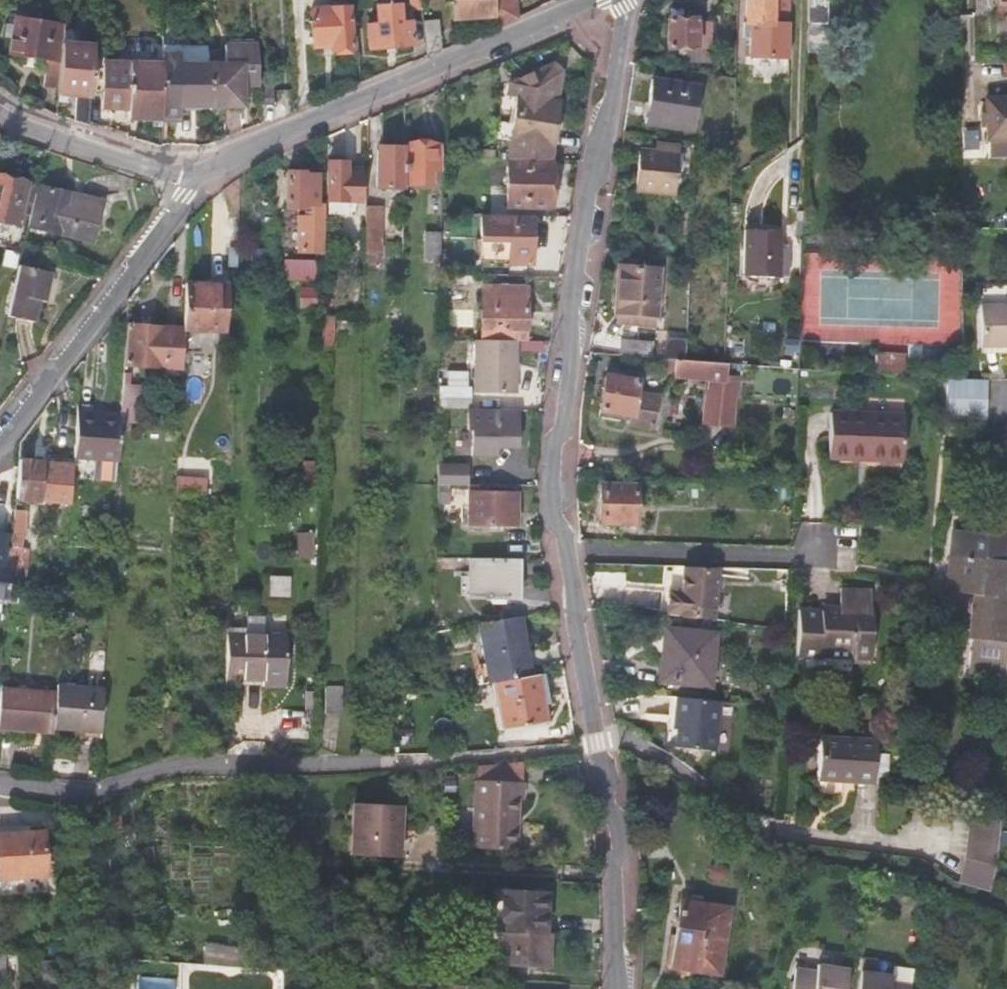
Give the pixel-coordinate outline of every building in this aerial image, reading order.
[(407,3),(373,5),(375,23),(365,23),(366,50),(411,47),(409,20),(412,19),(411,7),(421,7),(420,0),(407,0),(407,3)] [(448,16),(494,12),(493,0),(447,0),(448,16)] [(515,18),(514,0),(493,0),(494,12),(495,26),(515,18)] [(745,26),(748,26),(747,57),(770,58),(786,59),(788,0),(746,0),(745,26)] [(805,53),(825,54),(826,0),(807,0),(805,53)] [(995,11),(1006,11),(1006,0),(995,0),(995,11)] [(308,8),(310,44),(327,44),(327,49),(348,48),(345,7),(308,8)] [(666,48),(686,48),(696,48),(696,20),(696,19),(667,18),(666,48)] [(7,53),(43,60),(58,62),(60,43),(61,27),(13,19),(11,25),(4,24),(1,37),(10,38),(7,53)] [(425,55),(439,49),(437,20),(422,20),(425,54),(425,55)] [(712,20),(696,20),(696,48),(686,48),(686,62),(711,63),(712,20)] [(178,61),(208,61),(207,55),(207,43),(178,42),(178,51),(178,61)] [(255,78),(254,42),(223,42),(223,61),(220,61),(208,61),(208,107),(240,107),(240,82),(256,82),(255,78)] [(55,90),(54,94),(74,95),(73,120),(85,124),(87,124),(89,87),(92,46),(60,43),(58,62),(55,90)] [(208,61),(178,61),(178,51),(160,51),(161,66),(160,117),(178,117),(178,111),(178,106),(208,107),(208,61)] [(55,90),(58,62),(43,60),(40,88),(55,90)] [(126,89),(127,65),(102,65),(101,109),(126,110),(126,89)] [(125,119),(160,119),(160,117),(161,66),(127,65),(126,89),(126,110),(125,119)] [(506,159),(546,159),(558,72),(551,65),(508,84),(506,96),(514,98),(506,159)] [(272,78),(255,78),(256,82),(257,105),(272,104),(272,78)] [(652,80),(645,123),(691,130),(697,87),(652,80)] [(986,139),(1006,139),(1006,97),(985,97),(986,139)] [(402,147),(402,184),(429,185),(429,172),(436,172),(437,145),(402,145),(402,147)] [(402,184),(402,147),(385,147),(385,150),(376,150),(376,188),(402,188),(402,184)] [(639,149),(635,191),(672,195),(675,152),(639,149)] [(546,159),(506,159),(506,208),(549,208),(549,159),(546,159)] [(324,200),(353,200),(357,200),(358,167),(344,167),(344,162),(325,162),(324,200)] [(316,176),(303,176),(303,174),(285,173),(284,209),(303,210),(302,217),(297,217),(296,252),(321,253),(322,215),(322,207),(315,206),(316,176)] [(16,225),(26,183),(0,177),(0,221),(16,225)] [(36,186),(26,226),(90,240),(100,200),(36,186)] [(364,205),(363,262),(379,263),(381,206),(364,205)] [(529,215),(480,215),(479,244),(506,244),(506,261),(529,262),(529,215)] [(439,259),(440,216),(423,217),(422,259),(439,259)] [(782,231),(744,230),(742,277),(780,278),(782,231)] [(266,272),(267,248),(249,248),(248,272),(250,273),(250,283),(268,283),(268,272),(266,272)] [(315,261),(283,260),(283,280),(315,281),(315,261)] [(654,316),(658,269),(618,266),(618,280),(616,279),(614,300),(616,300),(615,314),(637,315),(636,325),(653,326),(653,316),(654,316)] [(17,267),(5,318),(31,323),(36,301),(42,302),(49,275),(17,267)] [(458,275),(458,286),(468,282),(468,274),(458,275)] [(439,275),(439,285),(458,286),(458,275),(439,275)] [(226,285),(180,283),(178,327),(224,329),(226,285)] [(515,340),(524,340),(526,287),(480,286),(480,339),(515,340)] [(980,347),(1006,347),(1006,302),(979,302),(980,347)] [(637,315),(615,314),(615,324),(636,325),(637,315)] [(330,316),(320,315),(319,348),(329,348),(330,316)] [(164,326),(124,324),(121,365),(162,367),(164,326)] [(178,327),(164,326),(162,367),(177,368),(178,327)] [(480,339),(474,339),(473,392),(513,392),(515,340),(480,339)] [(645,357),(650,358),(651,341),(620,339),(619,355),(645,357)] [(874,373),(903,374),(903,354),(874,353),(874,373)] [(704,421),(721,422),(732,424),(736,392),(724,391),(727,363),(724,363),(685,360),(674,360),(672,376),(710,379),(709,393),(707,393),(704,421)] [(130,374),(125,373),(121,422),(141,423),(143,386),(129,383),(130,374)] [(604,375),(598,409),(630,414),(629,422),(629,423),(652,427),(654,411),(661,412),(663,396),(636,393),(638,379),(604,375)] [(963,377),(958,377),(956,417),(987,417),(988,378),(963,377)] [(466,409),(468,409),(468,386),(437,385),(437,409),(466,409)] [(116,462),(118,420),(94,419),(94,406),(76,406),(72,460),(116,462)] [(468,409),(466,409),(466,429),(470,430),(469,447),(469,456),(487,456),(487,447),(494,447),(515,447),(516,410),(468,409)] [(598,416),(629,422),(630,414),(598,409),(598,416)] [(867,453),(867,459),(902,461),(905,416),(830,412),(828,451),(867,453)] [(19,461),(16,500),(69,504),(72,466),(19,461)] [(446,484),(467,485),(467,464),(436,464),(436,484),(446,484)] [(171,494),(190,495),(202,495),(202,480),(172,479),(171,494)] [(436,484),(435,502),(445,502),(446,484),(436,484)] [(468,490),(466,521),(513,523),(514,491),(492,490),(492,485),(473,485),(473,490),(468,490)] [(601,485),(601,522),(636,523),(636,486),(601,485)] [(31,551),(29,551),(31,521),(14,519),(9,580),(28,582),(31,551)] [(1006,642),(1006,561),(1003,560),(1006,535),(953,529),(947,592),(976,595),(971,639),(1006,642)] [(488,596),(509,597),(514,597),(514,558),(467,557),(467,575),(466,594),(466,596),(488,596)] [(715,621),(720,567),(686,567),(683,591),(671,590),(670,611),(681,613),(681,617),(715,621)] [(457,593),(466,594),(467,575),(458,574),(457,593)] [(840,586),(839,611),(799,610),(797,659),(871,662),(873,612),(870,612),(871,587),(840,586)] [(245,617),(245,629),(245,635),(226,635),(226,650),(225,679),(262,680),(263,630),(263,617),(245,617)] [(529,676),(518,617),(477,624),(487,683),(492,682),(529,676)] [(671,629),(667,657),(663,657),(661,680),(709,686),(715,634),(671,629)] [(285,631),(263,630),(262,680),(284,681),(285,631)] [(971,639),(969,658),(1006,663),(1006,642),(971,639)] [(402,681),(402,671),(392,671),(392,681),(402,681)] [(529,676),(492,682),(501,730),(545,723),(540,703),(548,701),(542,673),(529,676)] [(103,688),(56,684),(55,690),(52,728),(100,733),(103,688)] [(55,690),(0,686),(0,729),(52,732),(52,728),(55,690)] [(324,686),(323,714),(341,714),(341,686),(324,686)] [(443,690),(432,692),(432,703),(443,703),(443,690)] [(719,702),(677,698),(676,717),(678,717),(676,748),(714,752),(719,702)] [(417,717),(395,717),(394,731),(417,732),(417,717)] [(821,735),(817,793),(854,795),(855,780),(873,781),(875,738),(821,735)] [(475,765),(475,780),(496,780),(517,781),(518,760),(475,765)] [(475,780),(472,780),(470,845),(513,847),(515,796),(519,796),(520,781),(517,781),(496,780),(475,780)] [(400,859),(401,838),(396,838),(398,805),(354,803),(352,857),(400,859)] [(1002,808),(973,804),(965,856),(996,864),(1002,808)] [(28,817),(27,809),(0,811),(0,819),(28,817)] [(28,817),(0,819),(0,879),(46,876),(41,816),(28,817)] [(996,864),(965,856),(961,883),(989,892),(996,864)] [(493,930),(496,930),(503,931),(502,947),(501,964),(548,966),(550,934),(544,933),(546,894),(495,891),(493,930)] [(719,974),(730,907),(682,900),(673,967),(719,974)] [(103,933),(102,922),(83,923),(84,934),(103,933)] [(874,960),(863,958),(859,988),(869,988),(874,960)] [(916,965),(895,963),(894,974),(878,971),(879,961),(874,960),(869,988),(912,988),(916,965)] [(851,968),(819,964),(818,971),(794,968),(791,988),(848,988),(851,968)]
